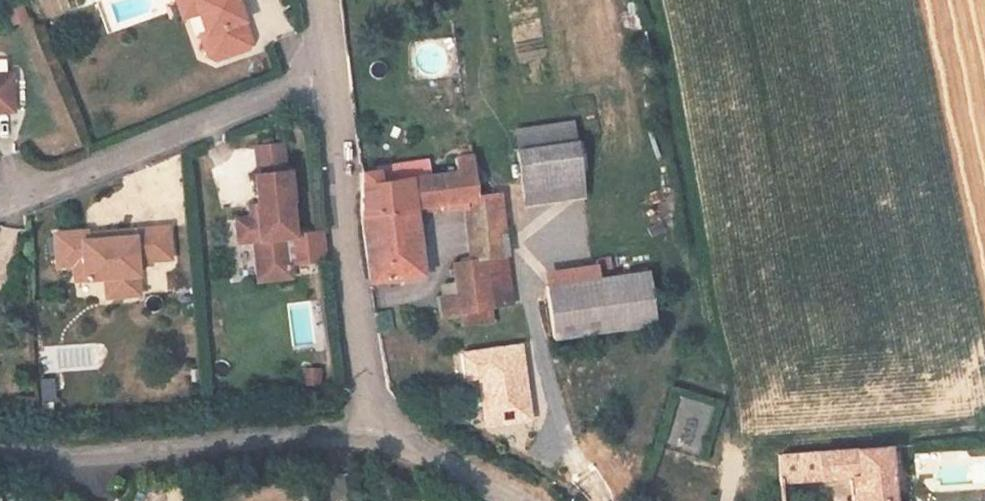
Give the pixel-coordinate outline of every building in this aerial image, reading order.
[(189,5),(195,19),(202,39),(195,42),(203,60),(216,69),(245,57),(250,47),(233,0),(170,0),(175,11),(189,5)] [(195,19),(189,5),(175,11),(180,25),(195,19)] [(12,121),(9,84),(0,84),(0,122),(12,121)] [(565,136),(505,145),(513,195),(515,210),(576,200),(565,136)] [(252,181),(277,177),(273,150),(248,154),(252,181)] [(375,179),(357,181),(360,221),(410,214),(410,211),(436,207),(437,215),(461,211),(460,205),(468,204),(468,202),(463,166),(448,168),(450,180),(377,190),(375,179)] [(251,211),(248,211),(251,225),(230,228),(232,251),(248,248),(253,289),(286,284),(284,270),(281,243),(289,242),(289,241),(284,206),(286,206),(281,176),(277,177),(252,181),(247,182),(251,211)] [(446,298),(432,300),(436,323),(483,315),(476,263),(500,259),(490,199),(468,202),(468,204),(460,205),(461,211),(468,260),(441,264),(446,298)] [(410,214),(360,221),(362,248),(367,289),(419,281),(410,214)] [(101,288),(132,285),(131,270),(162,268),(159,237),(82,244),(82,240),(49,243),(52,276),(68,274),(69,291),(101,288)] [(281,243),(284,270),(319,265),(316,237),(289,241),(289,242),(281,243)] [(500,259),(476,263),(483,315),(506,313),(500,259)] [(539,295),(590,288),(588,272),(537,280),(539,295)] [(639,281),(590,288),(597,342),(647,335),(639,281)] [(132,285),(101,288),(103,309),(134,306),(132,285)] [(590,288),(539,295),(546,348),(597,342),(590,288)] [(467,406),(484,403),(487,427),(533,420),(523,345),(460,354),(467,406)] [(816,480),(850,477),(855,500),(890,500),(883,448),(811,453),(816,480)] [(816,480),(811,453),(769,455),(774,483),(816,480)]
